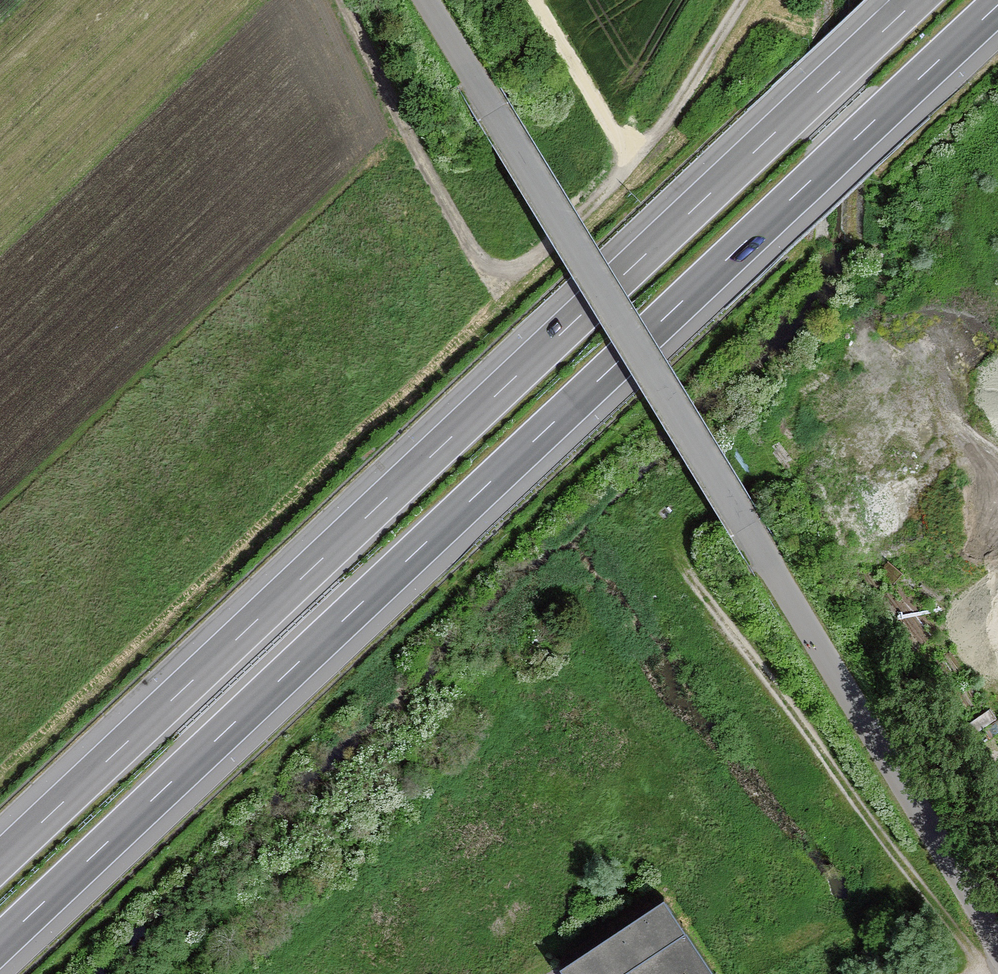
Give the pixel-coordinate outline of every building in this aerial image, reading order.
[(553,972),(554,973),(705,973),(658,903),(553,972)]
